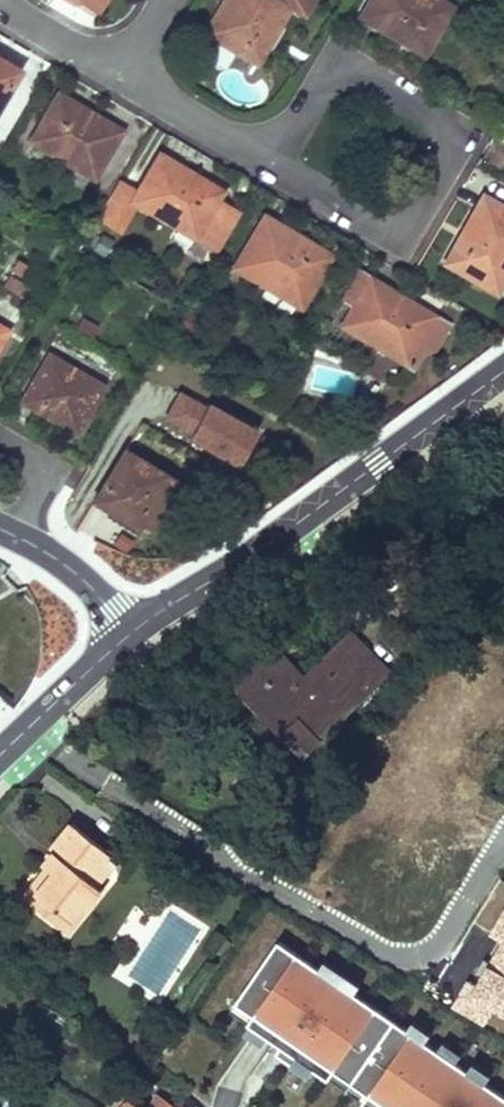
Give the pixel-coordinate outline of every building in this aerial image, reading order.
[(96,11),(103,0),(79,0),(96,11)] [(205,33),(257,63),(269,42),(264,38),(271,25),(277,28),(290,6),(294,0),(224,0),(205,33)] [(309,4),(303,0),(294,0),(290,6),(303,14),(309,4)] [(359,17),(399,40),(402,34),(427,49),(451,7),(440,0),(369,0),(359,17)] [(264,38),(269,42),(277,28),(271,25),(264,38)] [(402,34),(399,40),(424,55),(427,49),(402,34)] [(20,70),(4,60),(0,67),(0,103),(20,70)] [(82,108),(58,94),(54,99),(79,114),(82,108)] [(54,99),(30,141),(94,179),(121,131),(82,108),(79,114),(54,99)] [(159,153),(131,200),(195,238),(219,197),(195,182),(198,177),(159,153)] [(223,191),(198,177),(195,182),(219,197),(223,191)] [(483,195),(464,228),(470,231),(462,244),(456,241),(444,263),(496,293),(503,279),(503,207),(483,195)] [(296,234),(264,215),(233,267),(301,307),(331,255),(310,242),(306,248),(293,240),(296,234)] [(470,231),(464,228),(456,241),(462,244),(470,231)] [(310,242),(296,234),(293,240),(306,248),(310,242)] [(409,302),(350,266),(336,290),(343,294),(355,302),(341,326),(413,367),(422,352),(434,348),(448,325),(433,315),(430,321),(406,307),(409,302)] [(9,275),(2,286),(18,295),(24,284),(9,275)] [(336,290),(322,313),(330,317),(343,294),(336,290)] [(433,315),(409,302),(406,307),(430,321),(433,315)] [(97,327),(81,318),(75,329),(91,338),(97,327)] [(49,354),(24,396),(61,418),(59,423),(75,433),(103,386),(49,354)] [(161,421),(240,462),(259,426),(180,385),(161,421)] [(61,418),(24,396),(22,401),(59,423),(61,418)] [(93,500),(108,509),(118,493),(144,509),(156,490),(166,496),(175,481),(124,449),(93,500)] [(118,493),(108,509),(134,525),(138,519),(148,525),(166,496),(156,490),(144,509),(118,493)] [(351,632),(305,678),(314,687),(343,658),(371,687),(389,670),(351,632)] [(273,646),(238,680),(288,732),(286,734),(305,752),(371,687),(343,658),(314,687),(305,678),(273,646)] [(72,823),(52,848),(55,851),(65,859),(30,902),(50,918),(57,909),(72,921),(85,905),(88,907),(103,889),(98,885),(87,877),(105,855),(107,852),(72,823)] [(30,902),(65,859),(55,851),(44,865),(46,866),(23,896),(30,902)] [(115,863),(105,855),(87,877),(98,885),(115,863)] [(88,907),(85,905),(72,921),(57,909),(50,918),(68,932),(88,907)] [(279,943),(228,1015),(373,1106),(503,1106),(503,1094),(279,943)] [(143,1084),(127,1106),(177,1106),(143,1084)]
